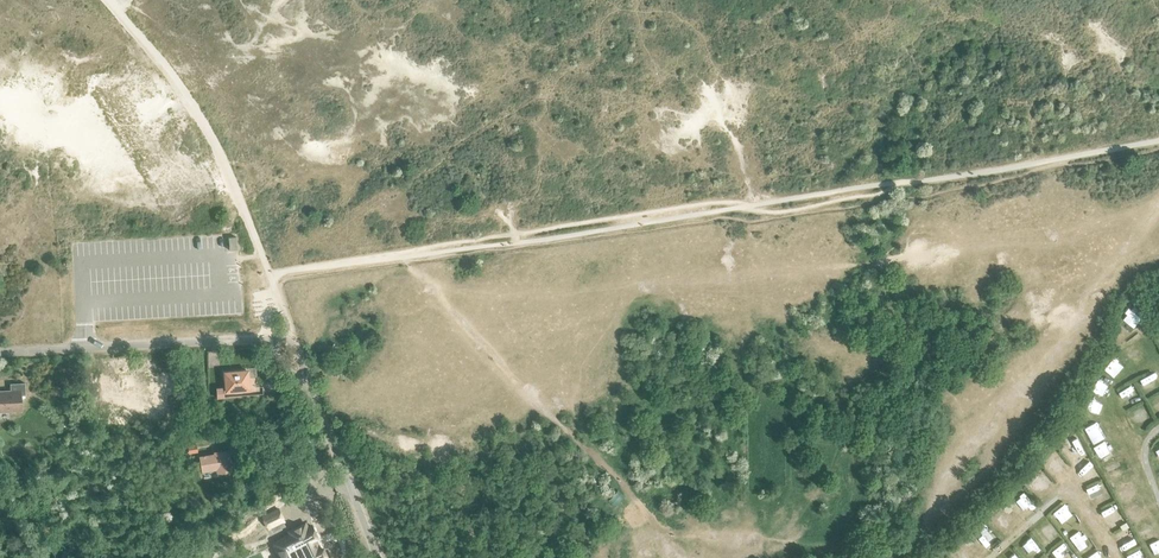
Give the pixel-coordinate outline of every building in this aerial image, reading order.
[(239,234),(223,235),(224,253),(240,252),(239,234)] [(224,373),(225,392),(248,390),(247,371),(224,373)] [(126,381),(103,382),(102,411),(137,412),(137,378),(126,378),(126,381)] [(21,410),(20,395),(25,395),(25,383),(10,384),(10,391),(0,392),(0,411),(21,410)] [(1101,455),(1117,447),(1114,440),(1098,449),(1101,455)] [(220,472),(231,470),(228,451),(217,453),(217,455),(200,458),(202,469),(219,466),(220,472)] [(1123,460),(1107,467),(1110,474),(1126,467),(1123,460)] [(286,506),(271,513),(277,525),(292,518),(286,506)] [(276,540),(284,557),(328,557),(323,547),(319,549),(313,536),(316,534),(313,529),(312,528),(311,526),(310,524),(306,526),(304,522),(288,530),(290,533),(276,540)]
